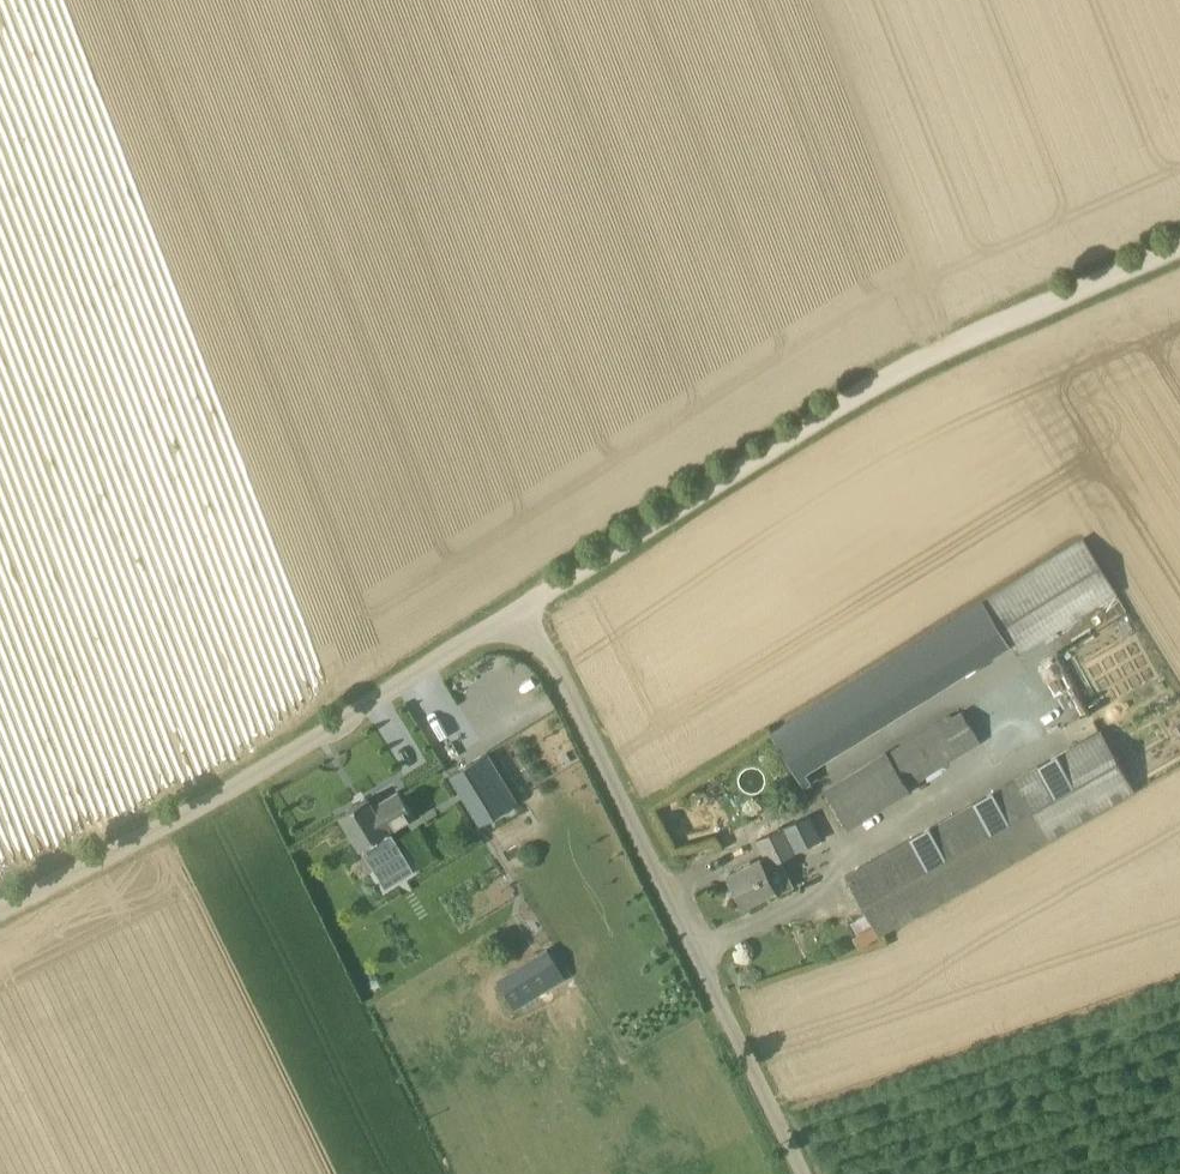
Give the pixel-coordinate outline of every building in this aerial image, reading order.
[(1018,655),(1115,593),(1084,539),(771,733),(804,786),(1018,655)] [(961,755),(961,754),(977,744),(959,714),(942,724),(941,722),(827,793),(846,826),(961,755)] [(1135,792),(1100,731),(868,864),(847,875),(879,935),(900,923),(1135,792)] [(488,752),(484,754),(451,775),(481,824),(518,802),(488,752)] [(399,791),(373,807),(368,798),(341,815),(361,848),(413,814),(399,791)] [(811,815),(785,827),(757,839),(765,856),(729,874),(744,904),(776,889),(778,892),(793,885),(781,859),(796,852),(796,851),(822,839),(811,815)] [(516,1009),(552,986),(537,962),(501,985),(516,1009)]
